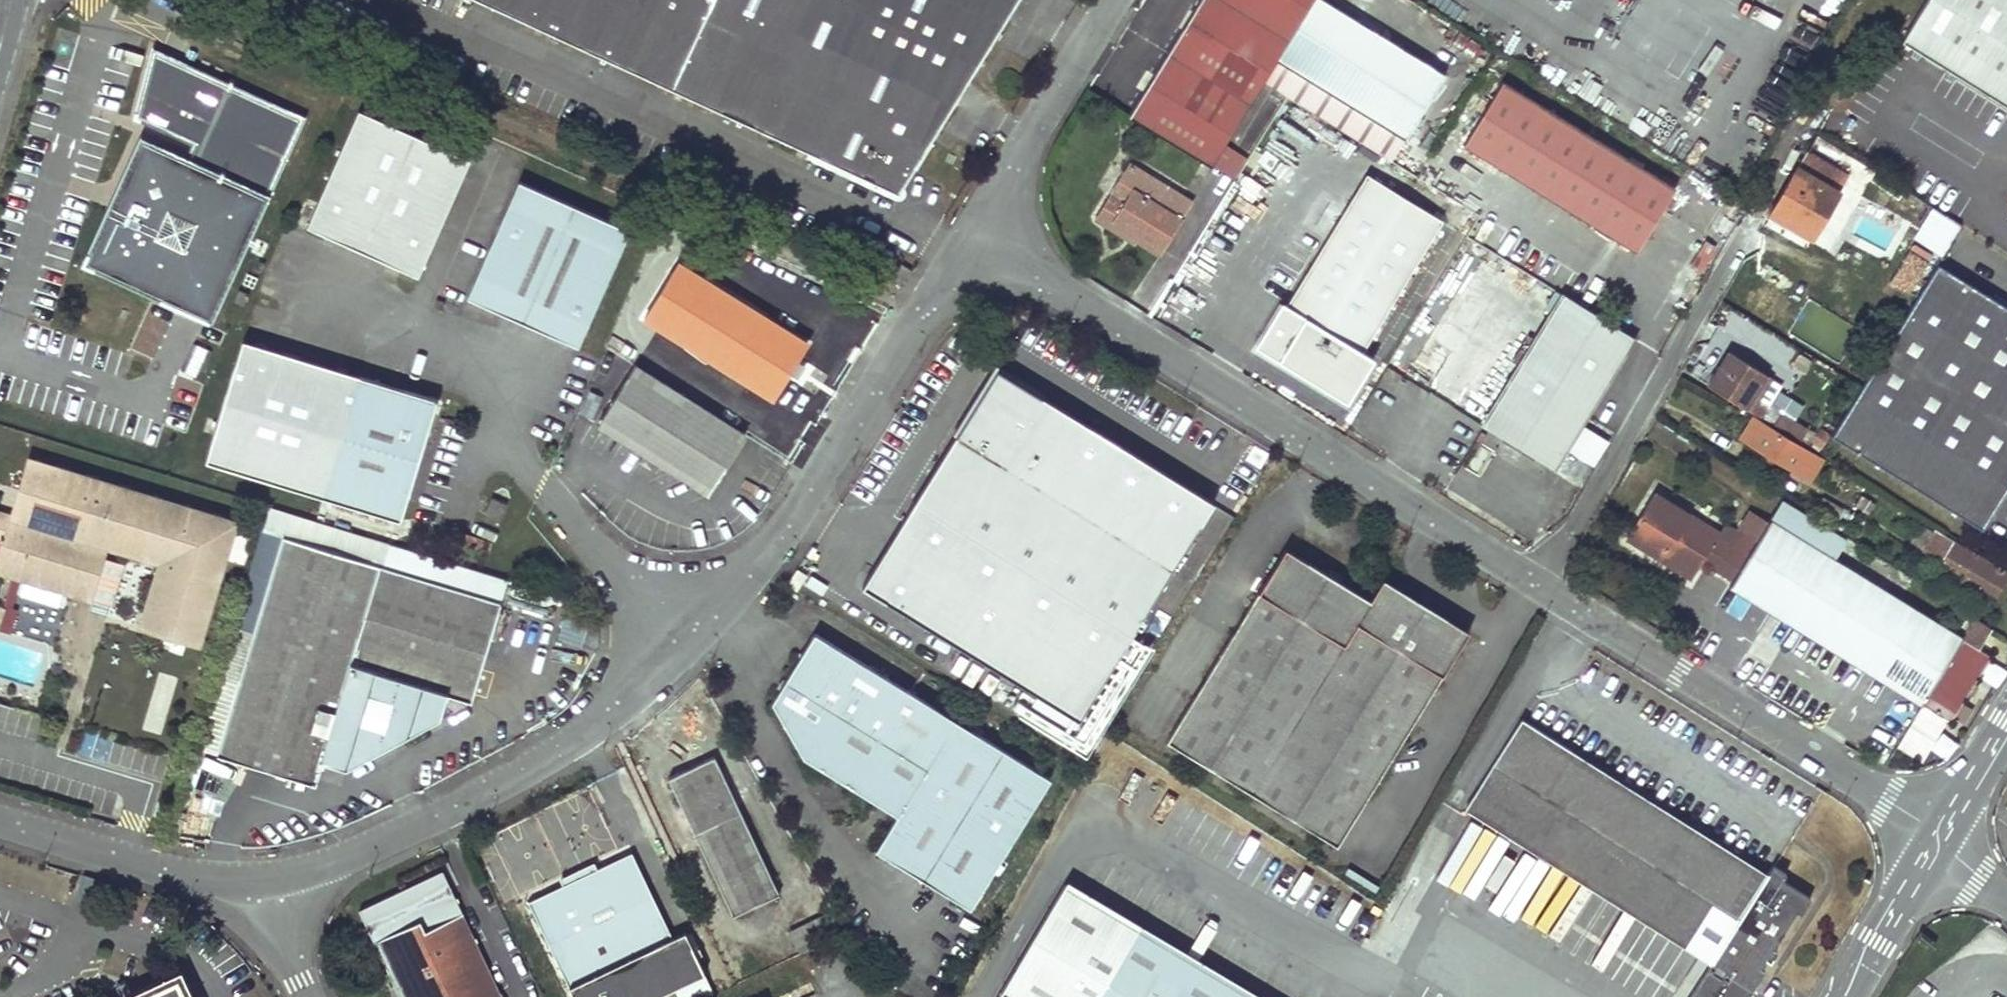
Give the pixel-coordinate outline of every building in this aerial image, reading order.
[(901,195),(1019,0),(483,0),(901,195)] [(1263,83),(1388,162),(1441,77),(1317,0),(1203,0),(1183,33),(1263,83)] [(1902,40),(2006,104),(2006,0),(1927,0),(1902,40)] [(1183,33),(1130,117),(1210,168),(1263,83),(1183,33)] [(83,263),(209,321),(306,116),(158,45),(139,113),(195,141),(189,154),(145,133),(143,134),(83,263)] [(1500,83),(1460,147),(1632,254),(1672,190),(1500,83)] [(307,225),(418,276),(471,158),(360,109),(307,225)] [(1849,174),(1808,150),(1771,213),(1813,237),(1849,174)] [(1093,220),(1131,243),(1135,238),(1136,236),(1108,219),(1120,200),(1127,189),(1177,218),(1188,204),(1127,166),(1093,220)] [(1439,221),(1363,174),(1283,305),(1359,352),(1439,221)] [(469,299),(579,348),(631,231),(521,181),(469,299)] [(1177,218),(1127,189),(1120,200),(1108,219),(1136,236),(1135,238),(1158,251),(1177,218)] [(1857,235),(1888,247),(1894,232),(1863,220),(1857,235)] [(1634,342),(1487,251),(1407,381),(1554,472),(1634,342)] [(1926,262),(1908,252),(1891,282),(1909,292),(1926,262)] [(257,270),(261,273),(266,263),(261,261),(257,270)] [(808,343),(679,263),(645,319),(772,399),(789,374),(796,362),(808,343)] [(1934,265),(1828,437),(1978,530),(2006,483),(2006,310),(1934,265)] [(239,286),(234,296),(244,301),(250,290),(239,286)] [(437,298),(434,307),(442,310),(445,301),(437,298)] [(205,457),(399,520),(436,400),(243,338),(205,457)] [(180,370),(198,378),(212,350),(194,341),(180,370)] [(1763,375),(1727,353),(1707,387),(1757,418),(1764,406),(1756,400),(1749,396),(1763,375)] [(796,362),(789,374),(796,378),(804,366),(796,362)] [(746,436),(635,366),(597,425),(708,495),(746,436)] [(966,417),(974,422),(997,384),(1023,399),(1028,392),(996,373),(966,417)] [(1768,379),(1763,375),(1749,396),(1756,400),(1768,379)] [(974,422),(966,417),(862,586),(1078,716),(1209,504),(1028,392),(1023,399),(997,384),(974,422)] [(1819,459),(1753,419),(1743,437),(1807,477),(1819,459)] [(1585,424),(1570,450),(1595,465),(1610,438),(1585,424)] [(28,460),(10,518),(0,514),(0,571),(89,599),(105,548),(118,552),(159,564),(139,628),(172,638),(169,648),(183,652),(186,642),(198,646),(235,524),(28,460)] [(1714,537),(1641,491),(1617,529),(1682,569),(1692,553),(1695,548),(1703,553),(1700,559),(1726,576),(1739,554),(1714,537)] [(1776,495),(1764,514),(1828,554),(1840,535),(1776,495)] [(491,497),(484,516),(498,521),(506,502),(491,497)] [(1834,505),(1822,497),(1814,510),(1834,522),(1840,514),(1832,509),(1834,505)] [(271,508),(264,532),(281,537),(215,755),(314,783),(323,762),(345,768),(440,717),(446,694),(469,701),(500,602),(382,566),(389,544),(271,508)] [(1828,554),(1764,514),(1747,543),(1739,554),(1726,576),(1724,578),(1944,716),(1984,652),(1974,645),(1986,625),(1968,614),(1956,635),(1828,554)] [(1747,543),(1721,526),(1714,537),(1739,554),(1747,543)] [(264,532),(197,751),(215,755),(281,537),(264,532)] [(2006,577),(1938,535),(1935,540),(1939,543),(1933,552),(1941,561),(1962,574),(1957,583),(1976,595),(1981,588),(1994,595),(2006,577)] [(389,544),(382,566),(500,602),(507,579),(389,544)] [(1285,548),(1164,744),(1336,850),(1470,633),(1383,580),(1370,600),(1285,548)] [(1703,553),(1695,548),(1692,553),(1700,559),(1703,553)] [(869,853),(965,913),(1047,781),(812,635),(771,703),(800,757),(892,817),(869,853)] [(1921,760),(1945,720),(1919,705),(1896,745),(1921,760)] [(1763,968),(1758,965),(1762,960),(1766,962),(1774,949),(1770,946),(1792,912),(1797,915),(1807,899),(1779,881),(1782,876),(1767,867),(1762,874),(1758,881),(1562,759),(1566,753),(1515,721),(1458,810),(1488,829),(1484,836),(1527,862),(1532,855),(1536,849),(1711,959),(1707,965),(1687,996),(1745,996),(1763,968)] [(1562,759),(1758,881),(1762,874),(1566,753),(1562,759)] [(779,891),(715,756),(667,777),(732,914),(779,891)] [(1707,965),(1711,959),(1536,849),(1532,855),(1707,965)] [(630,852),(595,868),(563,883),(528,899),(575,996),(654,996),(657,995),(673,988),(678,996),(700,996),(712,991),(703,973),(704,973),(684,931),(672,937),(630,852)] [(559,877),(563,883),(595,868),(592,862),(559,877)] [(439,873),(410,886),(414,895),(407,898),(403,890),(356,912),(389,983),(395,980),(398,986),(392,989),(396,996),(498,996),(439,873)] [(997,990),(1008,996),(1248,996),(1061,884),(997,990)] [(414,895),(410,886),(403,890),(407,898),(414,895)] [(845,935),(832,913),(788,934),(798,956),(845,935)] [(131,996),(191,996),(180,974),(131,996)] [(395,980),(389,983),(392,989),(398,986),(395,980)] [(658,996),(678,996),(673,988),(657,995),(658,996)]
